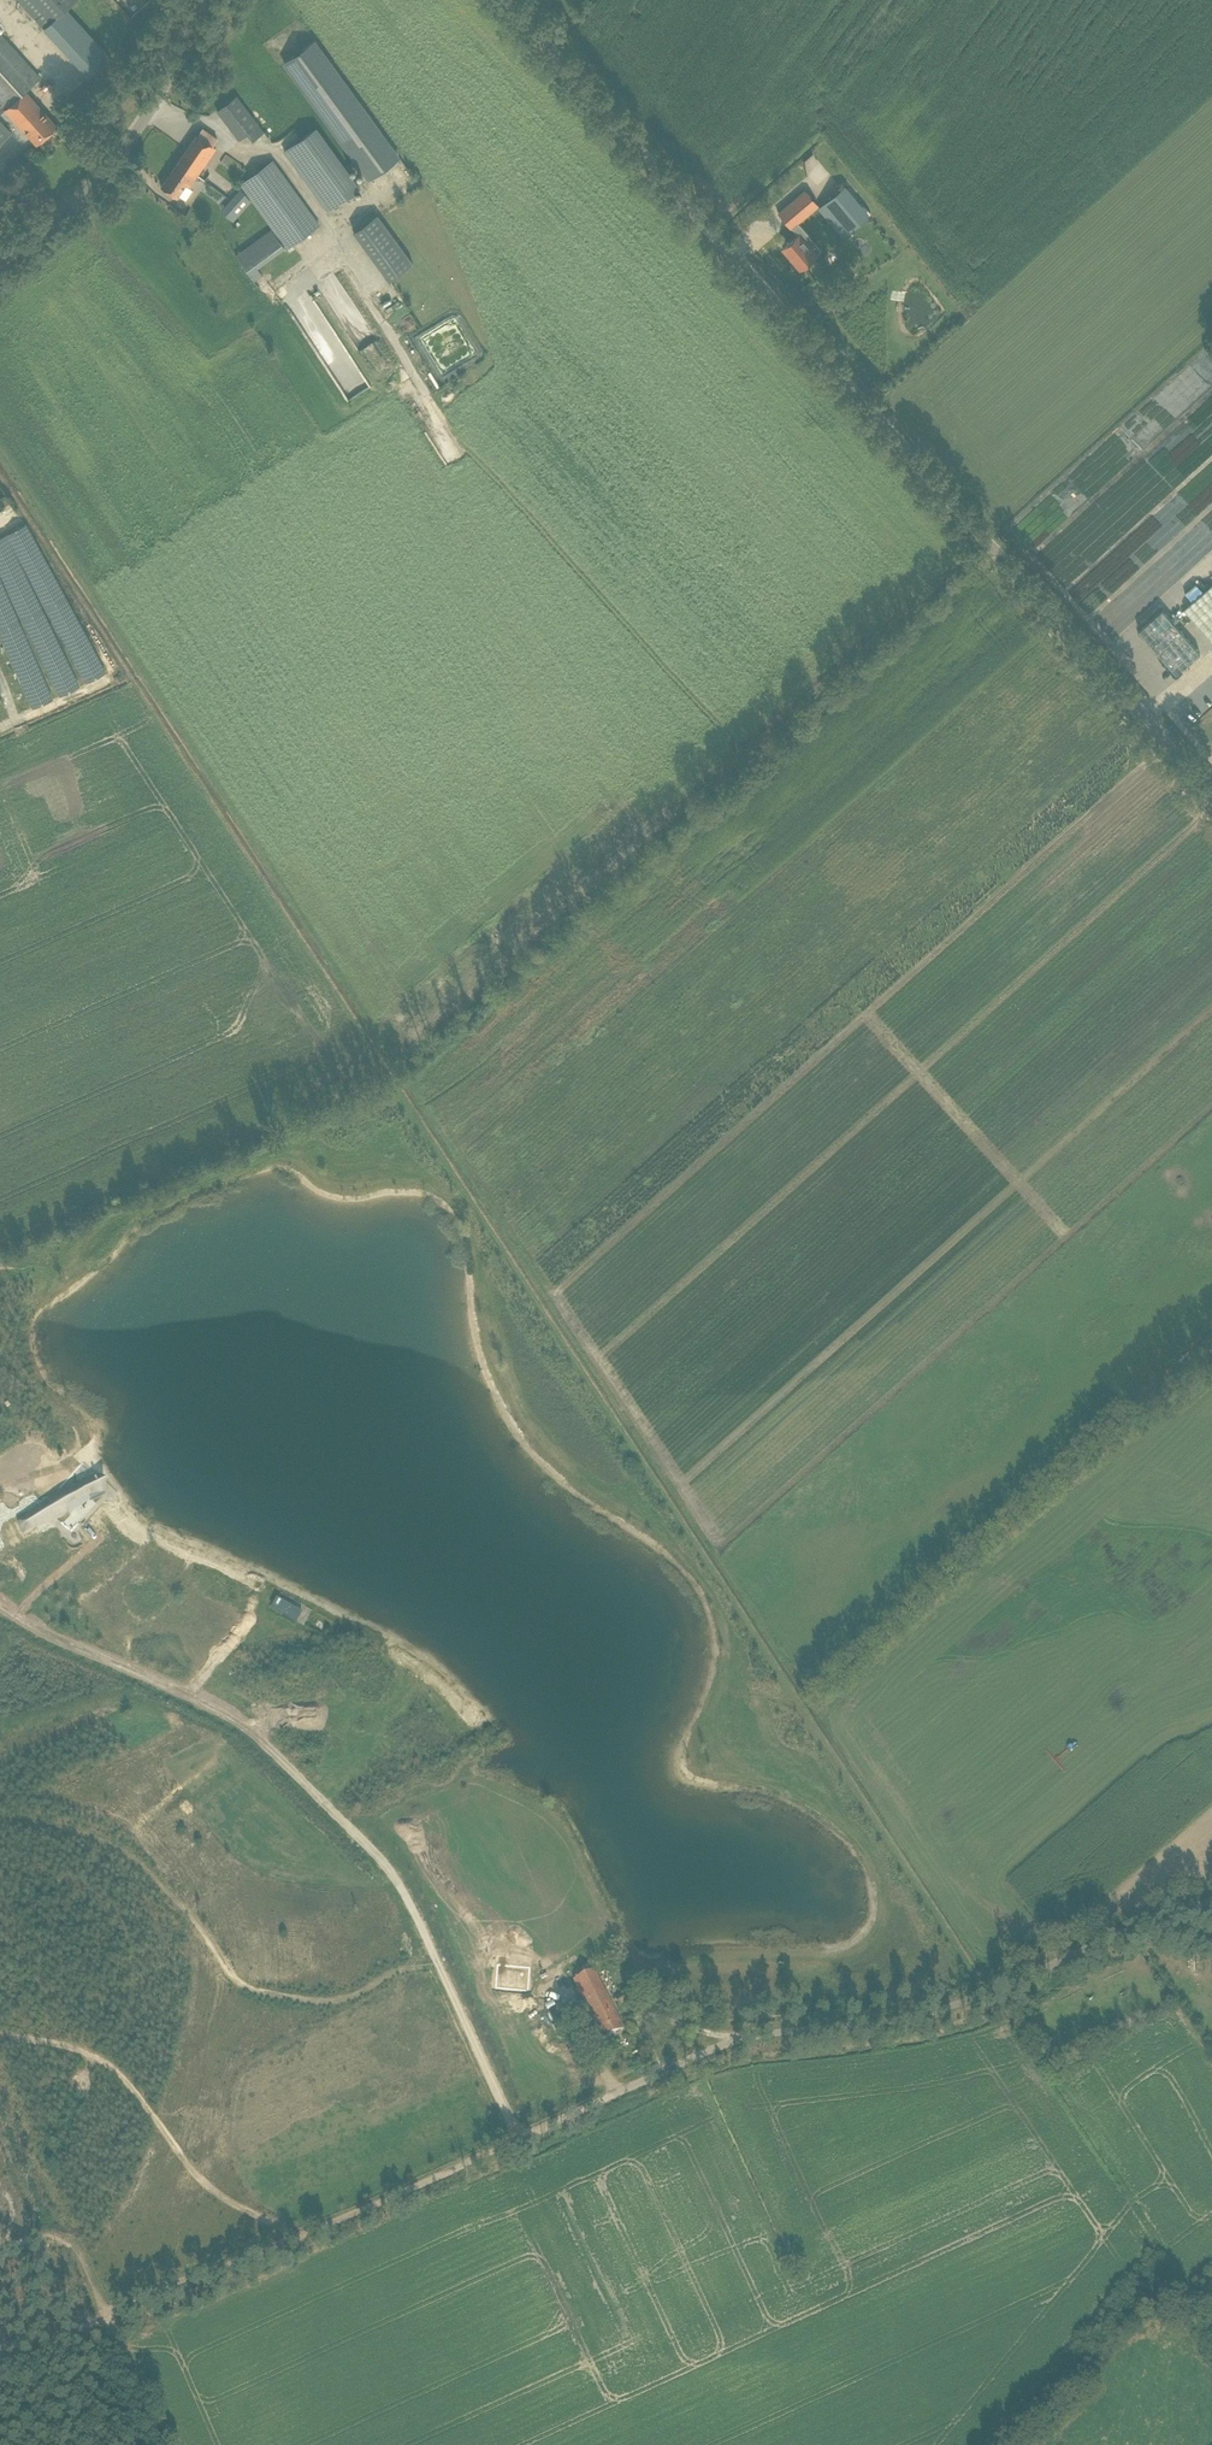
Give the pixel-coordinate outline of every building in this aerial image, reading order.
[(89,77),(110,58),(65,9),(75,0),(19,0),(89,77)] [(1,105),(5,110),(36,145),(57,126),(26,91),(40,78),(32,69),(0,33),(0,104),(1,105)] [(398,158),(313,41),(284,62),(369,180),(398,158)] [(217,110),(224,120),(239,140),(245,135),(250,142),(264,132),(236,96),(217,110)] [(10,134),(0,123),(0,143),(10,134)] [(283,151),(327,211),(359,188),(316,128),(283,151)] [(213,146),(217,139),(202,129),(198,135),(196,135),(161,187),(176,197),(185,185),(188,187),(215,148),(213,146)] [(240,184),(287,248),(319,225),(273,160),(240,184)] [(843,186),(818,207),(837,231),(838,230),(837,229),(843,236),(851,229),(852,229),(868,216),(843,186)] [(787,206),(778,213),(791,228),(791,227),(817,205),(805,191),(787,206)] [(353,232),(388,281),(413,263),(377,214),(353,232)] [(797,236),(782,248),(790,258),(792,257),(800,267),(799,268),(800,269),(815,255),(821,250),(809,236),(797,222),(791,228),(797,236)] [(826,294),(821,297),(824,302),(829,299),(826,294)] [(362,392),(370,386),(364,376),(355,382),(362,392)] [(0,502),(0,513),(10,506),(5,498),(0,502)] [(7,533),(87,682),(105,672),(25,523),(7,533)] [(60,695),(79,686),(5,534),(0,537),(0,572),(60,695)] [(0,580),(0,632),(33,708),(52,699),(0,580)] [(1211,642),(1211,586),(1184,610),(1211,642)] [(1139,630),(1176,674),(1200,653),(1162,610),(1139,630)] [(70,1490),(40,1504),(49,1522),(75,1510),(73,1504),(87,1496),(90,1501),(105,1494),(104,1493),(103,1493),(97,1477),(96,1476),(78,1485),(71,1487),(69,1488),(70,1490)] [(96,1476),(97,1477),(103,1493),(104,1493),(105,1494),(105,1482),(96,1476)] [(28,1516),(18,1523),(23,1534),(49,1523),(39,1508),(28,1516)] [(497,1964),(495,1988),(529,1990),(530,1966),(497,1964)] [(609,1992),(621,1987),(614,1968),(601,1973),(609,1992)] [(573,1980),(597,2029),(603,2039),(623,2029),(594,1970),(573,1980)] [(615,1998),(616,2000),(619,2006),(629,2001),(625,1993),(615,1998)] [(558,2008),(550,2010),(557,2032),(564,2030),(558,2008)]
